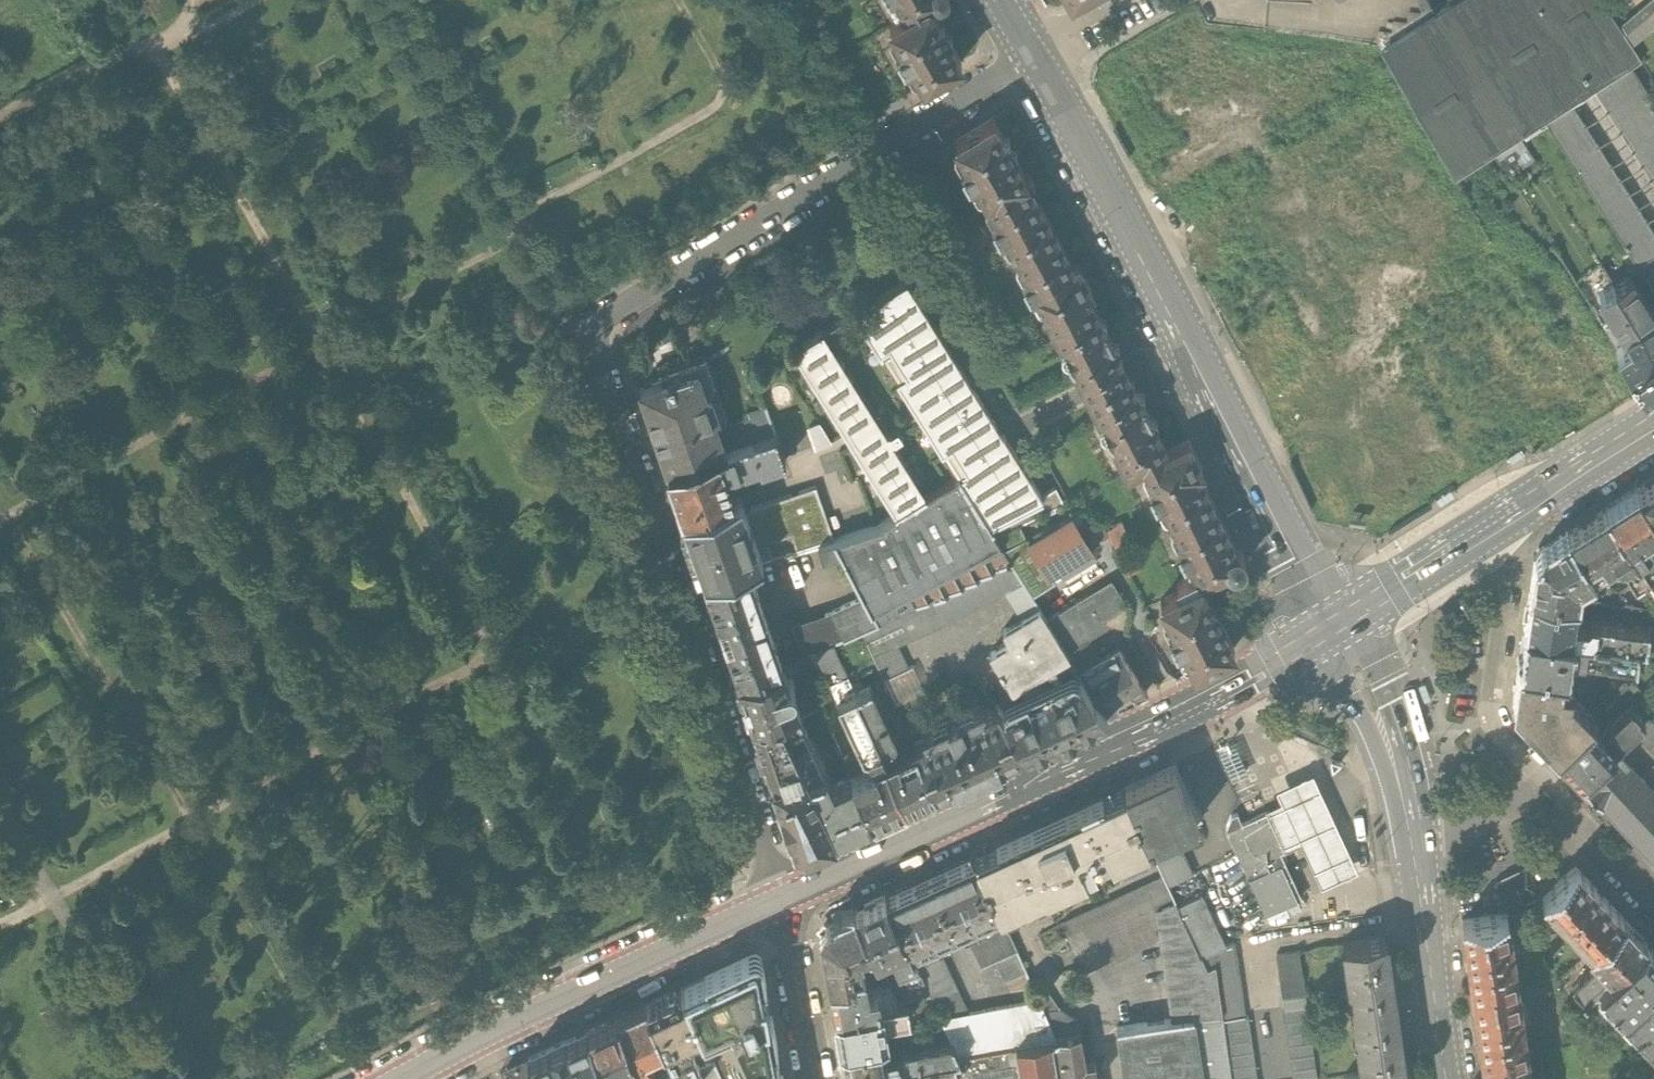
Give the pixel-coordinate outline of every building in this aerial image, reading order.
[(948,38),(949,35),(946,30),(943,25),(940,24),(929,4),(932,2),(935,4),(937,5),(940,4),(943,3),(945,2),(946,0),(891,0),(901,16),(885,26),(923,90),(963,65),(948,38)] [(1076,8),(1090,0),(1071,0),(1076,8)] [(1380,50),(1399,81),(1456,173),(1493,150),(1548,116),(1576,99),(1597,85),(1634,62),(1641,57),(1634,40),(1621,19),(1609,0),(1454,0),(1378,48),(1380,50)] [(1621,19),(1634,40),(1653,23),(1653,0),(1645,0),(1621,19)] [(1653,176),(1653,95),(1644,78),(1634,62),(1597,85),(1653,176)] [(1639,262),(1653,253),(1653,224),(1576,99),(1548,116),(1639,262)] [(1238,549),(1228,529),(1209,489),(1199,469),(1204,466),(1188,434),(1166,445),(1144,402),(1110,334),(1088,290),(1094,288),(1079,258),(1072,261),(1067,251),(1037,194),(1010,143),(995,114),(956,139),(1128,468),(1142,461),(1196,574),(1200,583),(1200,582),(1231,566),(1232,567),(1236,569),(1240,570),(1244,568),(1247,565),(1249,561),(1249,556),(1247,553),(1243,550),(1238,549)] [(1649,327),(1653,336),(1653,298),(1637,271),(1619,282),(1649,327)] [(1002,434),(906,278),(854,310),(957,476),(957,477),(959,476),(991,528),(992,527),(990,525),(1043,499),(1002,434)] [(1629,340),(1616,348),(1645,393),(1653,387),(1653,336),(1649,327),(1619,282),(1600,295),(1629,340)] [(792,347),(895,513),(922,497),(888,443),(902,434),(897,426),(884,435),(819,330),(792,347)] [(640,386),(668,469),(758,438),(758,437),(750,416),(716,428),(692,355),(656,367),(661,379),(640,386)] [(764,405),(748,411),(750,416),(758,437),(774,432),(764,405)] [(818,422),(808,426),(815,447),(829,441),(818,422)] [(683,515),(684,515),(734,498),(728,482),(724,470),(736,466),(738,472),(759,465),(761,468),(785,460),(775,431),(774,432),(758,437),(758,438),(668,469),(678,499),(683,515)] [(840,552),(863,596),(877,623),(932,598),(934,600),(1011,560),(1003,547),(991,528),(959,476),(957,477),(957,476),(922,497),(895,513),(880,522),(834,538),(833,538),(840,552)] [(1637,487),(1653,514),(1653,476),(1637,487)] [(702,570),(705,579),(748,565),(772,557),(767,541),(791,533),(798,551),(801,550),(801,549),(817,544),(833,538),(834,538),(815,485),(745,510),(743,503),(740,495),(734,498),(684,515),(686,523),(687,525),(680,527),(696,572),(702,570)] [(1606,506),(1648,572),(1653,582),(1653,545),(1652,542),(1650,531),(1653,528),(1653,514),(1637,487),(1606,506)] [(1606,506),(1567,531),(1594,572),(1595,574),(1607,566),(1606,565),(1617,558),(1625,559),(1624,566),(1634,582),(1648,572),(1606,506)] [(1039,540),(1032,544),(1027,536),(1003,547),(1011,560),(1032,594),(1054,581),(1049,572),(1056,569),(1061,577),(1095,557),(1090,549),(1098,544),(1083,518),(1075,523),(1070,515),(1036,535),(1039,540)] [(1536,550),(1530,591),(1575,597),(1588,599),(1590,582),(1587,577),(1594,572),(1567,531),(1536,550)] [(817,544),(822,558),(840,552),(833,538),(817,544)] [(1039,606),(1032,594),(1011,560),(934,600),(932,598),(877,623),(860,631),(894,703),(924,689),(913,664),(908,667),(896,643),(946,620),(1004,590),(1020,617),(1039,606)] [(725,637),(739,679),(781,665),(767,623),(762,610),(748,565),(705,579),(720,624),(725,637)] [(1211,603),(1200,582),(1200,583),(1196,574),(1176,584),(1179,590),(1160,599),(1172,625),(1166,627),(1176,648),(1182,645),(1194,669),(1216,659),(1232,649),(1222,626),(1224,620),(1217,618),(1216,615),(1215,612),(1217,606),(1211,603)] [(1110,579),(1086,593),(1100,617),(1125,602),(1110,579)] [(1572,620),(1575,597),(1530,591),(1524,627),(1638,645),(1645,646),(1648,627),(1590,618),(1586,622),(1572,620)] [(1086,593),(1046,617),(1065,648),(1104,624),(1100,617),(1086,593)] [(831,644),(860,631),(877,623),(863,596),(830,612),(792,625),(803,657),(815,652),(831,644)] [(1046,617),(1039,606),(1020,617),(1002,628),(1008,639),(989,650),(1011,688),(1068,653),(1065,648),(1046,617)] [(1635,664),(1638,645),(1524,627),(1519,664),(1561,671),(1568,672),(1571,656),(1635,664)] [(853,692),(831,644),(815,652),(838,700),(854,693),(853,692)] [(1075,663),(1081,673),(1105,709),(1145,691),(1118,646),(1101,658),(1094,650),(1075,663)] [(1561,671),(1519,664),(1513,702),(1557,750),(1591,719),(1593,717),(1569,691),(1570,686),(1559,683),(1561,671)] [(739,679),(754,722),(780,713),(785,725),(801,717),(802,717),(791,690),(793,689),(794,687),(794,684),(794,681),(792,680),(790,679),(788,678),(786,679),(782,665),(781,665),(739,679)] [(1003,709),(1001,710),(1023,747),(1025,746),(1045,737),(1046,740),(1085,722),(1084,719),(1103,710),(1105,709),(1081,673),(1003,709)] [(854,693),(884,758),(896,752),(893,744),(895,738),(869,684),(853,692),(854,693)] [(851,775),(884,758),(854,693),(838,700),(860,748),(843,756),(851,775)] [(913,743),(914,744),(934,787),(1023,747),(1001,710),(997,704),(995,704),(985,709),(982,703),(923,731),(926,737),(913,743)] [(1591,719),(1557,750),(1581,775),(1643,717),(1631,704),(1602,731),(1591,719)] [(836,833),(809,776),(785,725),(780,713),(754,722),(775,782),(795,842),(806,846),(836,833)] [(1581,775),(1653,853),(1653,720),(1647,713),(1643,717),(1581,775)] [(801,717),(785,725),(809,776),(823,769),(825,769),(801,717)] [(896,752),(884,758),(905,801),(934,787),(914,744),(896,752)] [(884,758),(851,775),(871,816),(905,801),(884,758)] [(1171,766),(1123,787),(1149,843),(1173,831),(1196,821),(1171,766)] [(830,785),(823,769),(809,776),(836,833),(871,816),(851,775),(830,785)] [(1265,808),(1266,810),(1268,809),(1285,848),(1300,841),(1320,885),(1339,877),(1357,868),(1324,798),(1312,773),(1288,783),(1276,788),(1281,800),(1265,808)] [(1149,843),(1123,787),(973,855),(996,908),(1020,897),(1024,906),(1152,849),(1149,843)] [(1296,899),(1301,897),(1279,850),(1285,848),(1268,809),(1266,810),(1241,822),(1236,812),(1230,814),(1225,827),(1265,914),(1266,913),(1268,917),(1290,915),(1301,909),(1296,899)] [(1152,849),(1165,879),(1167,884),(1192,873),(1173,831),(1149,843),(1152,849)] [(996,908),(973,855),(884,896),(910,951),(965,926),(998,911),(996,908)] [(1587,949),(1622,917),(1573,864),(1542,894),(1540,896),(1587,949)] [(1495,879),(1510,911),(1526,909),(1540,896),(1542,894),(1523,865),(1514,866),(1495,879)] [(1165,879),(1061,926),(1082,973),(1159,938),(1155,911),(1176,902),(1167,884),(1165,879)] [(1231,1078),(1258,1078),(1248,1016),(1244,1016),(1234,945),(1224,947),(1200,894),(1177,904),(1206,968),(1214,965),(1231,1078)] [(910,951),(884,896),(857,910),(878,953),(892,947),(908,987),(923,980),(913,958),(910,951)] [(1214,965),(1206,968),(1177,904),(1176,902),(1155,911),(1159,938),(1171,1019),(1118,1029),(1124,1078),(1231,1078),(1214,965)] [(878,953),(857,910),(828,919),(821,929),(830,983),(854,978),(854,971),(864,968),(882,962),(878,953)] [(1026,973),(998,911),(965,926),(983,966),(995,961),(1005,982),(1026,973)] [(1464,920),(1475,992),(1518,986),(1508,914),(1464,920)] [(1581,1000),(1598,984),(1644,941),(1622,917),(1587,949),(1602,966),(1596,970),(1592,965),(1569,985),(1581,1000)] [(1342,943),(1352,1008),(1395,1002),(1385,936),(1342,943)] [(1598,984),(1620,1011),(1622,1008),(1653,979),(1653,951),(1644,941),(1598,984)] [(941,1019),(967,1014),(936,947),(913,958),(923,980),(941,1019)] [(1299,950),(1275,953),(1284,1009),(1282,1010),(1292,1078),(1312,1078),(1317,1078),(1299,950)] [(705,978),(683,988),(702,1031),(713,1026),(725,1053),(731,1051),(737,1065),(754,1057),(756,1062),(776,1058),(774,1046),(777,1045),(772,1014),(769,1014),(763,983),(766,982),(762,958),(761,957),(761,956),(760,955),(759,955),(758,954),(757,953),(756,952),(754,952),(753,952),(752,952),(751,953),(704,975),(705,978)] [(854,978),(830,983),(836,1011),(900,1001),(891,981),(873,985),(869,990),(864,968),(854,971),(854,978)] [(1622,1008),(1644,1036),(1646,1035),(1653,1027),(1653,979),(1622,1008)] [(1475,992),(1485,1060),(1529,1053),(1518,986),(1475,992)] [(646,1005),(664,1045),(679,1078),(699,1078),(703,1077),(686,1038),(701,1031),(702,1031),(683,988),(646,1005)] [(1055,1037),(1078,1032),(1076,1020),(1059,1009),(1048,994),(1045,991),(1034,992),(1038,1000),(1055,1037)] [(900,1001),(836,1011),(841,1043),(880,1038),(889,1036),(885,1022),(910,1016),(908,998),(900,1001)] [(1055,1037),(1038,1000),(967,1014),(941,1019),(953,1039),(960,1056),(1051,1039),(1055,1037)] [(1352,1008),(1360,1072),(1403,1066),(1395,1002),(1352,1008)] [(664,1045),(646,1005),(617,1019),(641,1074),(656,1067),(649,1053),(664,1045)] [(587,1032),(606,1071),(617,1066),(623,1078),(643,1078),(641,1074),(617,1019),(587,1032)] [(702,1031),(701,1031),(713,1060),(719,1073),(737,1065),(731,1051),(725,1053),(713,1026),(702,1031)] [(587,1032),(579,1036),(528,1059),(537,1078),(594,1078),(597,1076),(606,1071),(587,1032)] [(1093,1060),(1083,1062),(1078,1032),(1055,1037),(1051,1039),(1058,1078),(1097,1078),(1093,1060)] [(880,1038),(841,1043),(846,1076),(955,1057),(960,1056),(953,1039),(882,1051),(880,1038)] [(1051,1039),(960,1056),(955,1057),(958,1075),(970,1073),(971,1078),(1058,1078),(1051,1039)] [(1488,1078),(1532,1078),(1529,1053),(1485,1060),(1488,1078)] [(742,1078),(784,1078),(783,1073),(779,1073),(776,1058),(756,1062),(754,1057),(737,1065),(743,1078),(742,1078)] [(846,1076),(847,1078),(904,1078),(908,1077),(908,1078),(938,1078),(958,1075),(955,1057),(846,1076)] [(528,1059),(505,1070),(509,1078),(537,1078),(528,1059)] [(719,1073),(722,1078),(742,1078),(743,1078),(737,1065),(719,1073)] [(1403,1066),(1360,1072),(1343,1075),(1344,1078),(1405,1078),(1403,1066)]
